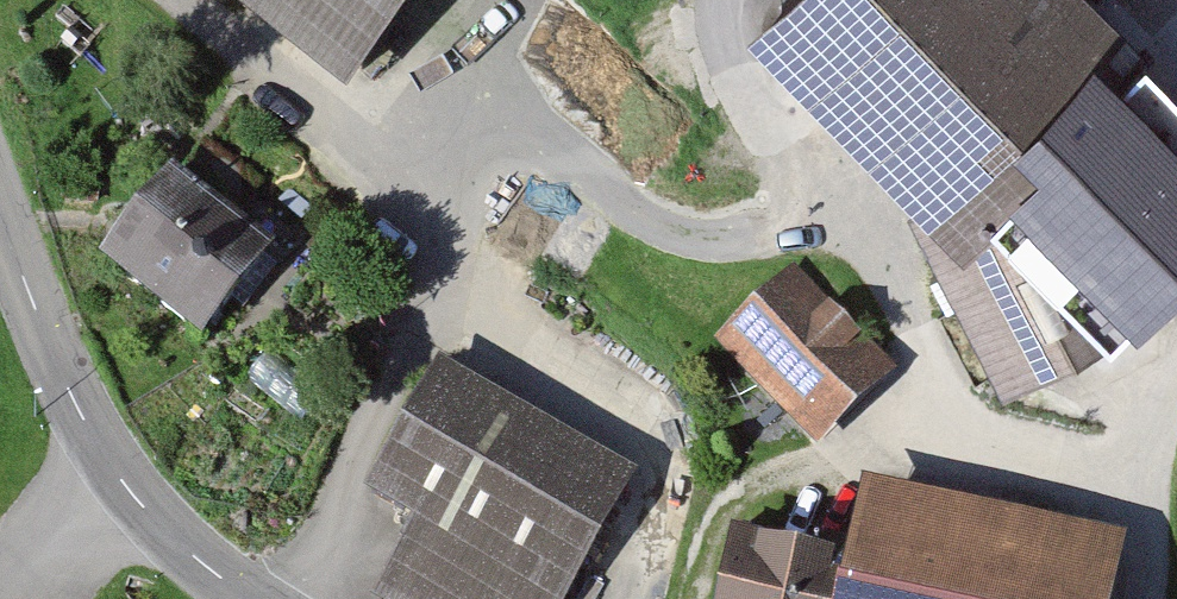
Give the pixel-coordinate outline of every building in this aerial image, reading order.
[(349,94),(423,0),(227,0),(349,94)] [(749,12),(928,196),(908,204),(1001,390),(1140,319),(1052,145),(1155,45),(1109,0),(762,0),(749,12)] [(237,213),(261,182),(207,140),(183,172),(237,213)] [(173,170),(101,264),(201,342),(275,248),(173,170)] [(795,264),(712,342),(818,450),(900,371),(795,264)] [(381,588),(400,598),(554,598),(626,473),(449,372),(385,484),(427,508),(381,588)] [(874,472),(846,598),(1102,598),(1118,526),(874,472)] [(737,524),(721,598),(831,598),(842,547),(737,524)]
